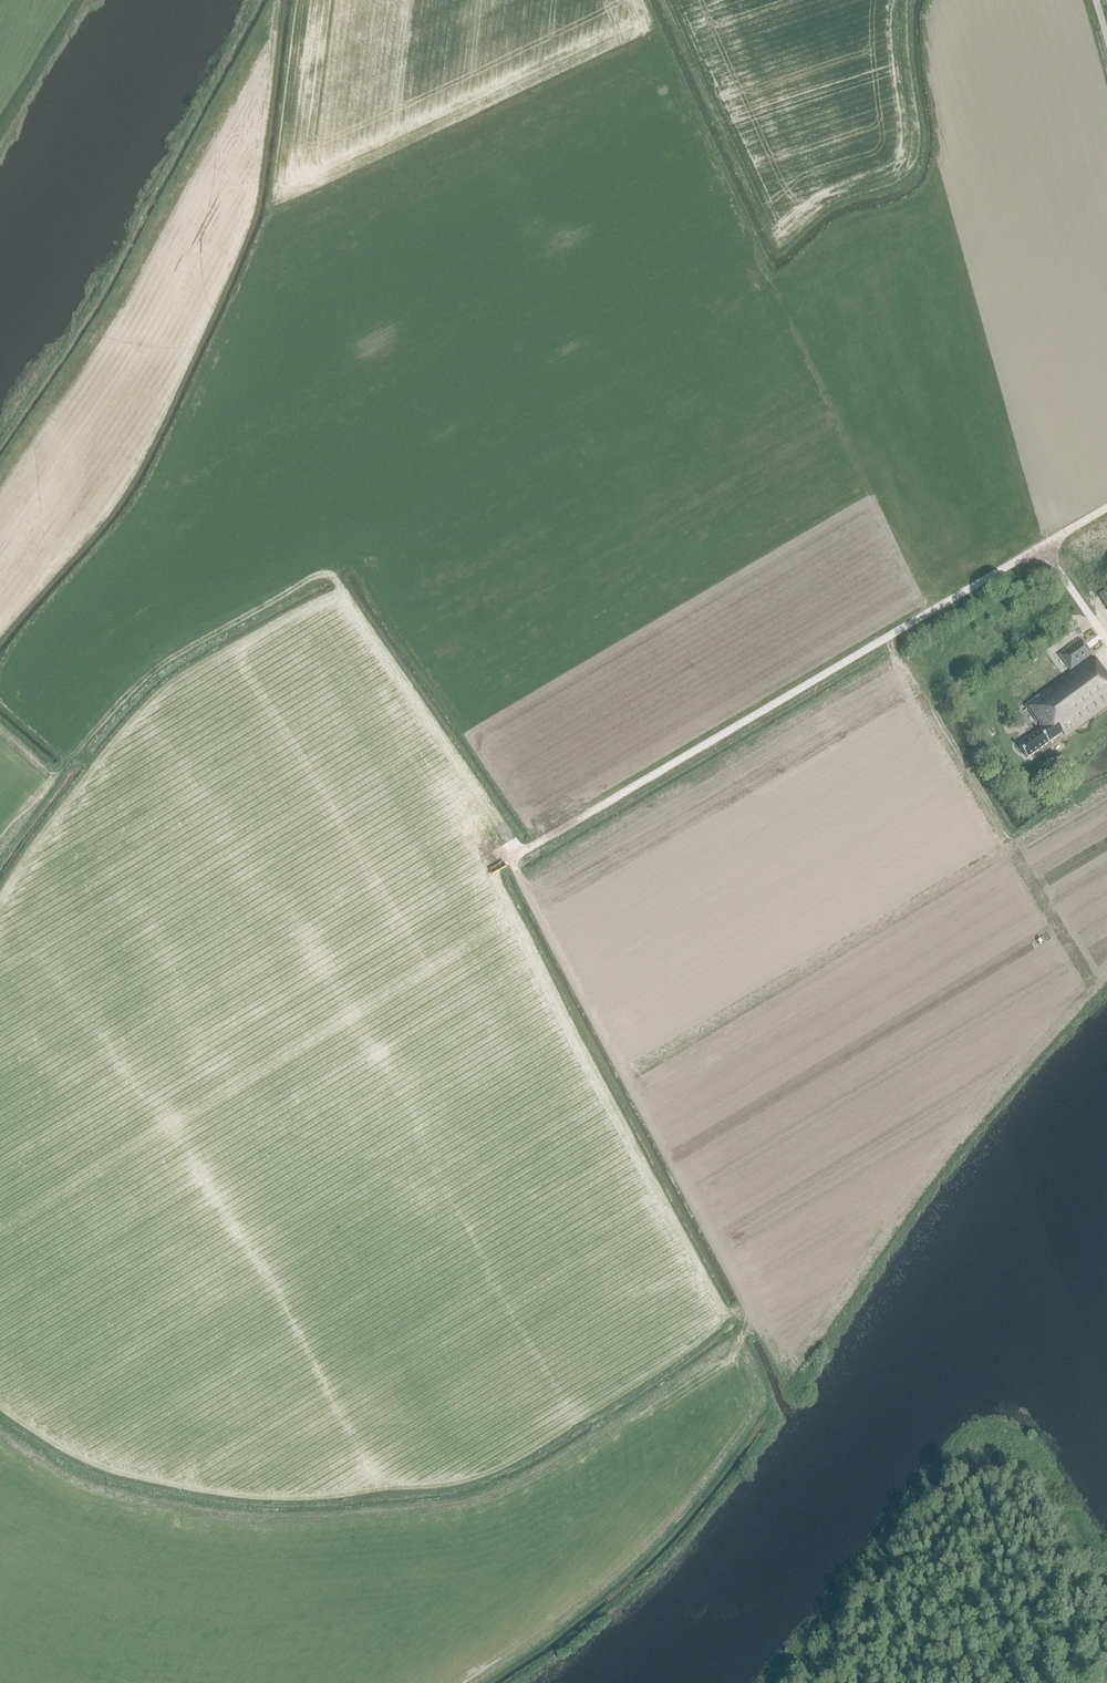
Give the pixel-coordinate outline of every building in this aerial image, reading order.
[(1099,595),(1106,609),(1106,590),(1099,595)] [(1059,655),(1070,670),(1090,656),(1079,640),(1059,655)] [(1048,681),(1037,667),(1006,691),(1016,705),(1031,694),(1036,700),(1026,707),(1038,723),(1043,719),(1047,726),(1018,747),(1027,759),(1064,731),(1066,734),(1106,702),(1106,676),(1093,657),(1039,697),(1035,691),(1048,681)]
